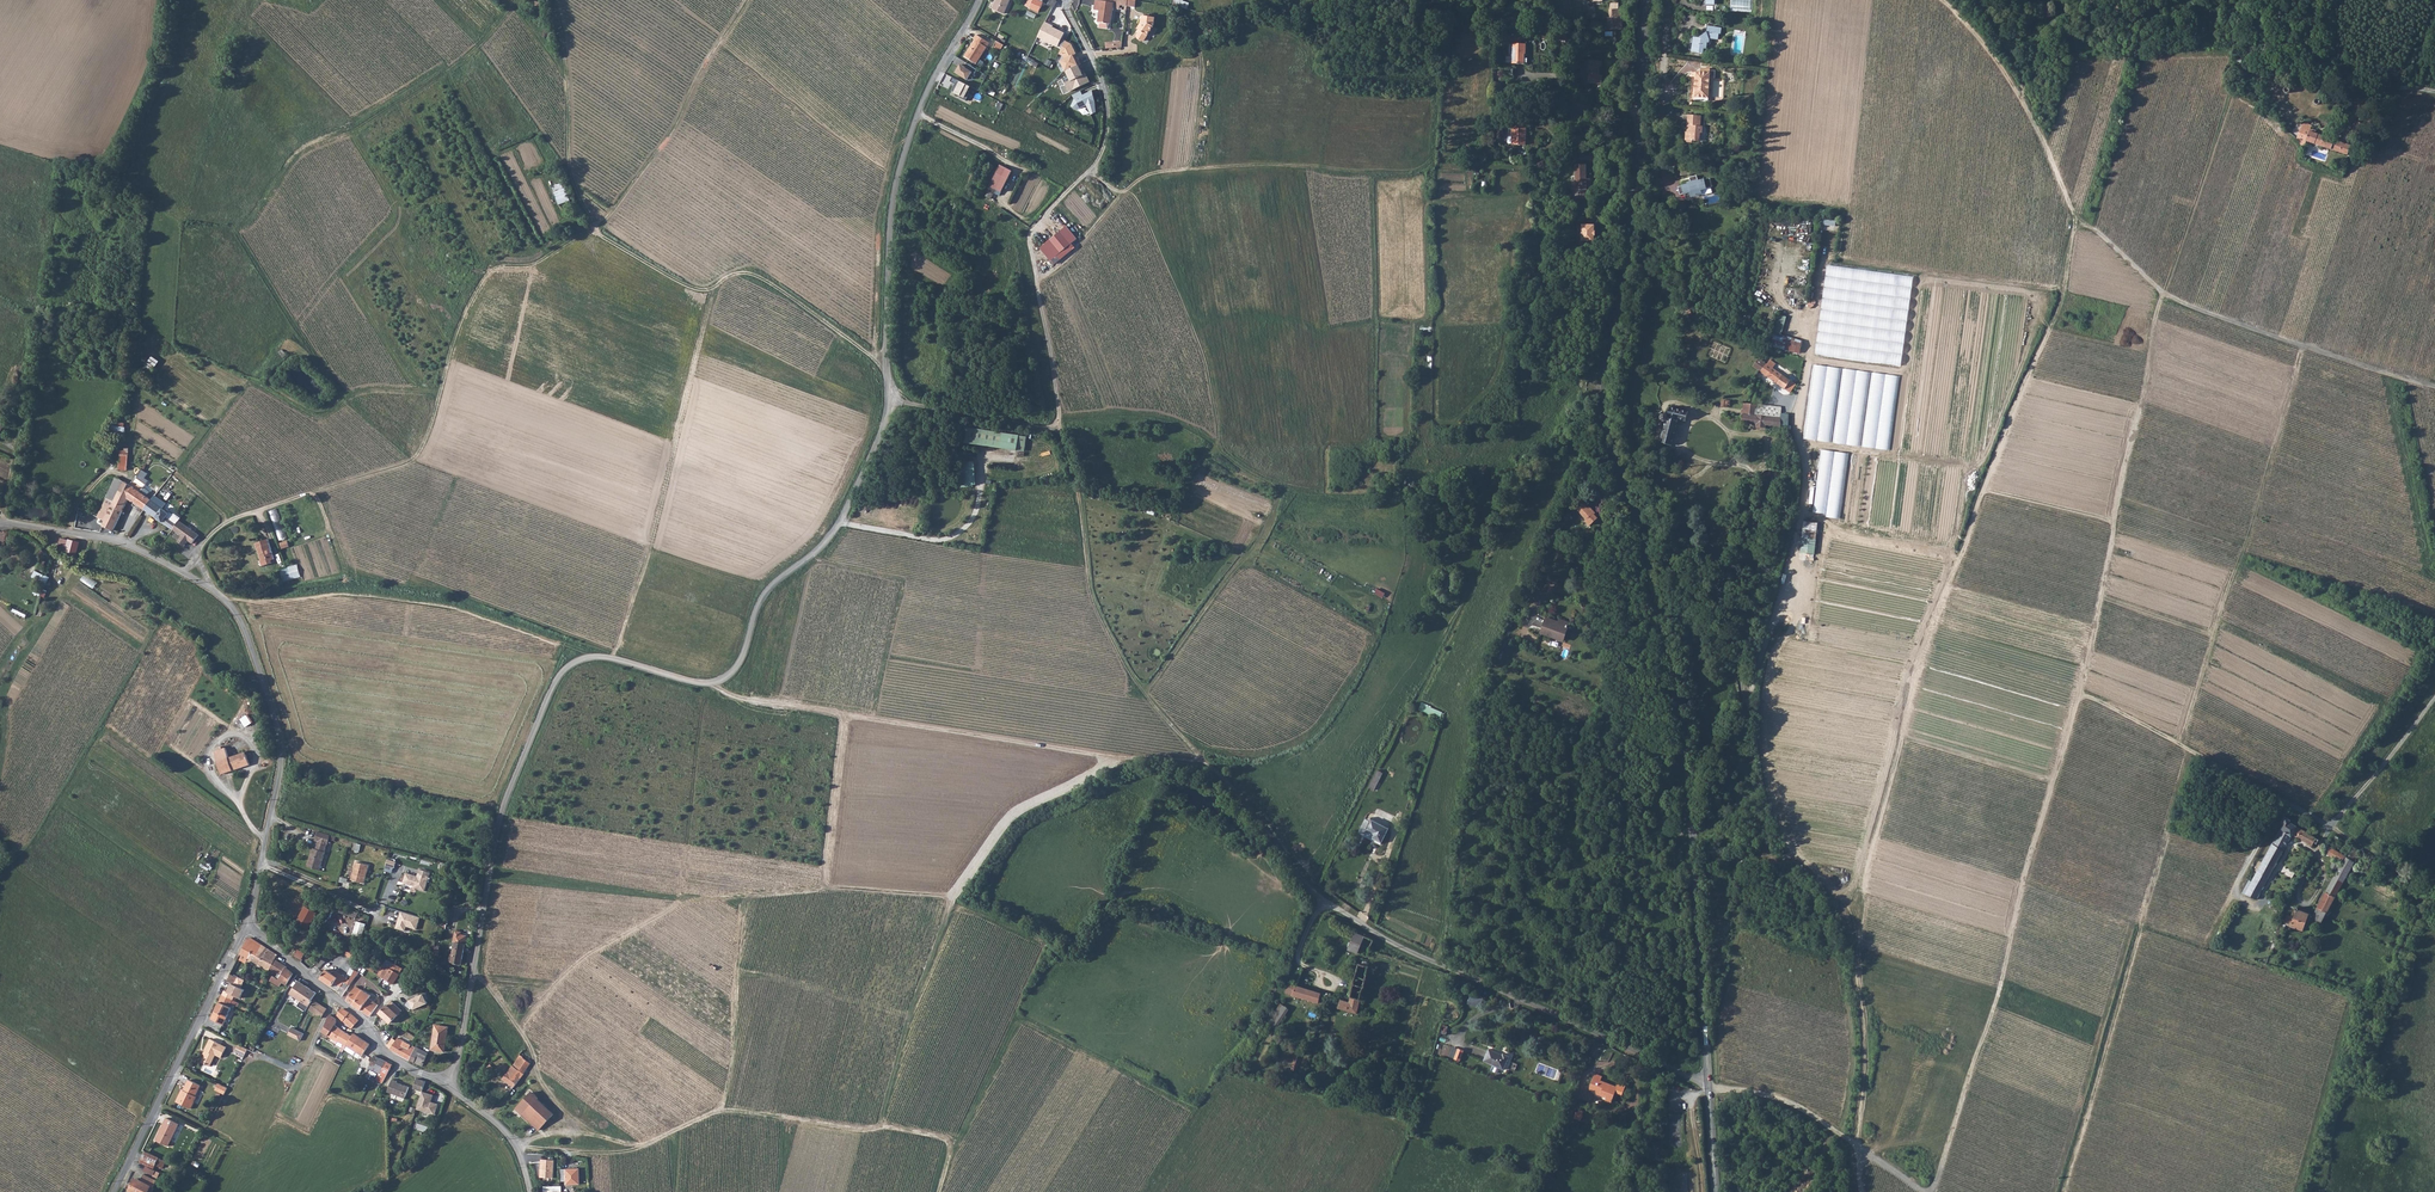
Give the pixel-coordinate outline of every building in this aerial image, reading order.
[(1009,0),(996,0),(992,9),(1003,14),(1009,0)] [(1029,8),(1033,0),(1028,0),(1025,6),(1029,8)] [(1029,8),(1038,12),(1043,3),(1042,2),(1043,0),(1033,0),(1029,8)] [(1095,10),(1100,10),(1099,22),(1112,23),(1114,2),(1100,0),(1096,0),(1095,10)] [(1140,30),(1136,35),(1137,38),(1141,41),(1144,40),(1153,26),(1154,17),(1142,15),(1141,22),(1137,28),(1140,30)] [(1608,17),(1607,17),(1608,29),(1622,29),(1622,26),(1621,17),(1608,17)] [(1046,22),(1038,37),(1058,48),(1065,34),(1051,27),(1052,25),(1046,22)] [(1694,36),(1692,47),(1697,48),(1696,51),(1702,52),(1702,49),(1705,49),(1706,42),(1709,43),(1710,38),(1717,40),(1718,34),(1720,34),(1721,29),(1708,26),(1708,24),(1706,25),(1705,26),(1705,33),(1703,32),(1702,32),(1700,33),(1700,34),(1701,36),(1701,37),(1694,36)] [(970,48),(964,57),(976,64),(988,43),(975,35),(972,40),(975,42),(971,49),(970,48)] [(1003,45),(995,41),(992,47),(1000,51),(1003,45)] [(1065,41),(1059,54),(1063,56),(1060,61),(1066,72),(1079,66),(1073,55),(1076,54),(1072,44),(1065,41)] [(1513,44),(1512,64),(1524,64),(1525,55),(1526,55),(1526,44),(1513,44)] [(1603,75),(1600,74),(1597,74),(1598,66),(1601,66),(1602,66),(1603,61),(1589,59),(1588,73),(1589,73),(1588,81),(1602,83),(1603,75)] [(974,74),(963,65),(958,74),(969,82),(974,74)] [(1079,66),(1066,72),(1070,81),(1066,84),(1069,92),(1090,82),(1086,73),(1083,74),(1079,66)] [(1690,100),(1695,100),(1695,97),(1708,97),(1709,68),(1700,68),(1699,71),(1696,71),(1691,71),(1690,100)] [(962,83),(956,94),(968,100),(973,88),(962,83)] [(2286,86),(2284,89),(2284,92),(2287,94),(2290,93),(2292,91),(2292,87),(2289,86),(2286,86)] [(1081,91),(1072,95),(1074,99),(1071,106),(1078,110),(1086,106),(1091,115),(1096,113),(1095,102),(1092,91),(1082,95),(1081,91)] [(1686,131),(1685,140),(1699,141),(1700,132),(1702,132),(1702,126),(1700,125),(1701,115),(1689,114),(1688,125),(1690,125),(1689,132),(1686,131)] [(2308,139),(2307,141),(2350,154),(2353,145),(2329,138),(2311,131),(2314,122),(2306,119),(2298,138),(2301,139),(2302,137),(2308,139)] [(2355,121),(2353,133),(2361,135),(2364,123),(2355,121)] [(1511,124),(1510,144),(1524,145),(1525,124),(1511,124)] [(1585,162),(1574,162),(1574,189),(1589,189),(1589,180),(1585,180),(1585,172),(1585,162)] [(996,173),(1007,179),(1011,171),(1000,165),(996,173)] [(989,187),(1001,192),(1007,179),(996,173),(989,187)] [(1691,183),(1683,185),(1684,193),(1690,191),(1691,196),(1701,193),(1700,189),(1712,186),(1710,178),(1698,180),(1697,175),(1689,176),(1691,183)] [(556,194),(565,191),(562,183),(553,186),(556,194)] [(992,199),(995,192),(990,189),(986,196),(992,199)] [(1690,191),(1684,193),(1686,199),(1691,197),(1692,201),(1702,199),(1701,193),(1691,196),(1690,191)] [(1595,226),(1582,225),(1582,242),(1595,243),(1595,226)] [(1040,248),(1054,264),(1060,259),(1057,255),(1070,244),(1059,231),(1040,248)] [(1827,265),(1816,355),(1903,365),(1914,275),(1827,265)] [(1782,334),(1787,316),(1779,314),(1771,343),(1801,351),(1804,340),(1782,334)] [(153,373),(161,361),(153,356),(145,367),(153,373)] [(1758,359),(1752,367),(1761,373),(1767,365),(1761,360),(1762,358),(1760,357),(1759,359),(1758,359)] [(1767,365),(1761,373),(1784,390),(1790,381),(1775,370),(1776,369),(1774,367),(1776,365),(1770,360),(1767,365)] [(1814,364),(1805,439),(1833,442),(1841,368),(1814,364)] [(1834,443),(1891,450),(1900,375),(1843,368),(1834,443)] [(1790,381),(1784,390),(1790,394),(1796,385),(1790,381)] [(1723,400),(1722,407),(1725,407),(1727,408),(1742,410),(1741,416),(1742,416),(1742,423),(1743,424),(1742,429),(1745,429),(1745,424),(1757,425),(1757,427),(1765,428),(1765,426),(1780,428),(1780,419),(1761,417),(1762,406),(1750,404),(1748,404),(1748,402),(1723,398),(1723,400)] [(1762,406),(1761,417),(1780,419),(1781,408),(1762,406)] [(1689,413),(1670,408),(1668,416),(1667,415),(1666,415),(1664,415),(1663,416),(1662,418),(1662,419),(1663,420),(1664,422),(1665,422),(1667,422),(1661,443),(1672,446),(1680,420),(1687,422),(1689,413)] [(126,435),(127,422),(113,421),(112,433),(126,435)] [(1000,448),(1002,433),(965,428),(963,443),(1000,448)] [(1842,517),(1849,453),(1821,450),(1814,513),(1842,517)] [(121,454),(119,470),(128,471),(129,455),(121,454)] [(117,477),(107,497),(115,501),(119,491),(124,481),(117,477)] [(124,481),(119,491),(130,496),(134,487),(124,481)] [(130,496),(129,499),(134,502),(140,493),(134,487),(130,496)] [(115,501),(113,506),(124,511),(129,499),(130,496),(119,491),(115,501)] [(140,493),(134,502),(138,505),(145,510),(151,500),(140,493)] [(154,496),(151,500),(163,509),(166,505),(154,496)] [(107,497),(105,501),(113,506),(115,501),(107,497)] [(163,509),(151,500),(145,510),(174,529),(180,521),(163,509)] [(105,501),(97,517),(106,521),(104,527),(115,531),(124,511),(113,506),(105,501)] [(1578,511),(1586,521),(1587,522),(1590,520),(1588,519),(1593,515),(1588,509),(1585,505),(1578,511)] [(279,511),(272,513),(279,540),(287,538),(279,511)] [(1587,522),(1586,521),(1585,522),(1588,526),(1596,519),(1593,515),(1588,519),(1590,520),(1587,522)] [(77,520),(76,528),(92,530),(93,525),(83,521),(77,520)] [(200,534),(180,521),(174,529),(183,536),(179,541),(185,545),(189,540),(193,543),(200,534)] [(268,538),(258,541),(262,558),(261,558),(263,565),(272,561),(272,559),(274,558),(268,538)] [(58,551),(65,553),(68,541),(62,539),(58,551)] [(68,541),(65,553),(74,556),(78,542),(69,539),(68,541)] [(297,563),(280,568),(283,579),(301,574),(297,563)] [(37,570),(32,582),(46,588),(50,576),(37,570)] [(82,582),(95,587),(98,581),(84,575),(82,582)] [(1383,597),(1386,593),(1378,588),(1375,593),(1383,597)] [(1568,624),(1560,621),(1558,624),(1553,623),(1554,622),(1547,619),(1541,634),(1563,641),(1568,628),(1568,627),(1568,626),(1567,626),(1568,624)] [(247,759),(230,765),(228,759),(225,749),(214,753),(221,775),(249,765),(247,759)] [(245,753),(228,759),(230,765),(247,759),(245,753)] [(1377,774),(1369,788),(1375,791),(1383,777),(1377,774)] [(2284,824),(2272,845),(2283,851),(2292,835),(2297,838),(2301,830),(2290,823),(2291,821),(2285,818),(2282,823),(2284,824)] [(1372,821),(1367,832),(1373,835),(1371,839),(1381,844),(1388,830),(1372,821)] [(2309,826),(2305,832),(2316,839),(2320,832),(2309,826)] [(2301,830),(2297,838),(2312,846),(2314,843),(2317,844),(2319,840),(2316,839),(2305,832),(2301,830)] [(313,848),(308,867),(321,871),(326,851),(325,851),(327,844),(328,844),(330,834),(318,831),(316,840),(319,841),(317,849),(313,848)] [(2335,835),(2329,846),(2348,857),(2352,851),(2354,847),(2335,835)] [(2272,845),(2244,898),(2251,902),(2253,898),(2257,900),(2283,851),(2272,845)] [(2341,865),(2333,861),(2329,868),(2336,873),(2335,875),(2344,880),(2354,862),(2347,858),(2325,845),(2324,848),(2326,849),(2324,853),(2334,858),(2342,863),(2341,865)] [(355,861),(350,879),(363,882),(368,864),(355,861)] [(427,878),(405,872),(403,880),(403,882),(413,885),(413,886),(423,890),(427,878)] [(2335,875),(2333,880),(2342,885),(2344,880),(2335,875)] [(2333,880),(2326,892),(2335,897),(2342,885),(2333,880)] [(2326,892),(2315,913),(2324,918),(2335,897),(2326,892)] [(298,922),(311,928),(319,911),(306,905),(298,922)] [(2281,920),(2280,922),(2284,923),(2284,924),(2303,931),(2306,924),(2308,924),(2312,919),(2312,918),(2308,916),(2309,914),(2298,910),(2298,908),(2295,908),(2294,910),(2295,913),(2293,918),(2287,916),(2284,922),(2281,920)] [(421,917),(402,910),(396,928),(406,931),(408,927),(418,930),(421,917)] [(2312,918),(2312,919),(2321,923),(2324,918),(2315,913),(2312,918)] [(358,921),(353,936),(363,938),(367,923),(358,921)] [(1348,949),(1358,952),(1364,937),(1354,933),(1348,949)] [(239,960),(245,963),(246,961),(251,951),(255,953),(261,945),(251,939),(249,938),(247,938),(240,954),(242,955),(239,960)] [(377,942),(372,952),(381,956),(386,946),(377,942)] [(346,954),(354,958),(358,949),(360,947),(352,943),(346,954)] [(251,951),(246,961),(248,963),(250,960),(254,963),(256,964),(265,947),(261,945),(255,953),(251,951)] [(465,948),(455,946),(452,962),(462,964),(465,948)] [(265,947),(256,964),(268,973),(276,958),(277,956),(273,953),(265,947)] [(299,949),(296,956),(302,959),(305,953),(299,949)] [(354,958),(353,959),(358,962),(364,950),(361,949),(361,950),(358,949),(354,958)] [(268,973),(268,974),(270,975),(272,971),(276,975),(275,978),(271,976),(269,981),(277,986),(281,982),(285,985),(292,974),(276,958),(268,973)] [(395,963),(392,968),(401,973),(404,968),(395,963)] [(384,964),(378,974),(383,977),(394,984),(401,973),(392,968),(384,964)] [(1301,969),(1295,985),(1308,990),(1314,973),(1301,969)] [(325,970),(321,979),(340,991),(338,994),(341,997),(348,984),(347,983),(338,978),(340,975),(335,973),(334,975),(325,970)] [(229,982),(222,995),(233,1000),(239,987),(234,985),(229,982)] [(299,982),(289,994),(300,1001),(298,1005),(306,1009),(311,1001),(310,1001),(311,999),(315,992),(299,982)] [(1295,985),(1290,984),(1289,987),(1287,986),(1285,993),(1304,999),(1322,1004),(1324,995),(1325,994),(1308,990),(1295,985)] [(354,985),(345,999),(365,1014),(374,1002),(369,998),(370,996),(365,992),(367,989),(364,987),(362,990),(358,987),(354,985)] [(233,1000),(222,995),(211,1019),(223,1025),(232,1008),(229,1007),(233,1000)] [(1485,998),(1476,995),(1474,999),(1483,1003),(1485,998)] [(1341,1000),(1339,1009),(1363,1015),(1366,1001),(1350,997),(1349,1002),(1341,1000)] [(315,1001),(309,1011),(315,1014),(320,1005),(315,1001)] [(387,1006),(380,1014),(392,1023),(398,1015),(398,1014),(402,1010),(391,1001),(388,1005),(387,1006)] [(374,1002),(365,1014),(369,1016),(378,1005),(374,1002)] [(1279,1028),(1288,1006),(1279,1003),(1270,1024),(1279,1028)] [(320,1005),(315,1014),(321,1018),(326,1009),(320,1005)] [(342,1008),(338,1015),(345,1022),(352,1029),(358,1020),(350,1014),(342,1008)] [(322,1032),(326,1034),(328,1036),(334,1025),(335,1023),(335,1019),(329,1015),(326,1020),(327,1022),(322,1032)] [(334,1025),(328,1036),(333,1038),(339,1040),(340,1038),(344,1032),(339,1028),(334,1025)] [(436,1025),(432,1050),(446,1052),(450,1027),(436,1025)] [(292,1028),(288,1036),(300,1042),(304,1034),(292,1028)] [(344,1032),(340,1038),(345,1042),(343,1045),(346,1046),(347,1043),(349,1040),(351,1036),(344,1032)] [(351,1036),(349,1040),(356,1045),(354,1049),(362,1054),(369,1043),(353,1033),(351,1036)] [(206,1049),(201,1059),(210,1064),(216,1052),(222,1055),(227,1045),(210,1037),(204,1048),(206,1049)] [(395,1042),(390,1048),(403,1057),(410,1060),(416,1048),(417,1047),(411,1044),(398,1038),(395,1042)] [(237,1042),(234,1048),(237,1050),(243,1053),(246,1047),(237,1042)] [(416,1048),(410,1060),(422,1067),(429,1052),(417,1047),(416,1048)] [(523,1050),(519,1055),(520,1056),(531,1064),(538,1051),(531,1047),(527,1052),(523,1050)] [(1459,1047),(1455,1058),(1461,1060),(1464,1049),(1459,1047)] [(1490,1049),(1485,1060),(1505,1068),(1510,1055),(1505,1053),(1504,1054),(1490,1049)] [(374,1055),(368,1067),(375,1070),(386,1077),(392,1065),(374,1055)] [(520,1056),(513,1066),(514,1067),(519,1070),(524,1074),(531,1064),(520,1056)] [(519,1070),(514,1067),(511,1072),(509,1071),(503,1080),(514,1087),(520,1079),(515,1076),(519,1070)] [(519,1070),(515,1076),(520,1079),(524,1074),(519,1070)] [(1595,1072),(1590,1088),(1607,1094),(1606,1098),(1613,1100),(1618,1085),(1601,1079),(1602,1074),(1595,1072)] [(182,1091),(176,1102),(190,1108),(193,1102),(192,1101),(201,1084),(189,1079),(183,1091),(182,1091)] [(397,1081),(392,1079),(387,1092),(405,1098),(409,1087),(396,1083),(397,1081)] [(416,1079),(413,1089),(422,1092),(425,1082),(416,1079)] [(226,1087),(216,1082),(213,1089),(223,1093),(226,1087)] [(433,1095),(422,1092),(416,1109),(432,1115),(435,1113),(437,1106),(430,1103),(433,1095)] [(530,1092),(515,1108),(538,1130),(554,1114),(530,1092)] [(1576,1110),(1573,1117),(1580,1119),(1584,1109),(1580,1108),(1579,1111),(1576,1110)] [(167,1118),(156,1139),(169,1144),(179,1124),(167,1118)] [(159,1157),(145,1151),(141,1160),(155,1167),(156,1165),(159,1157)] [(159,1157),(156,1165),(163,1168),(166,1160),(159,1157)] [(542,1160),(541,1178),(555,1179),(556,1160),(542,1160)] [(565,1171),(566,1186),(580,1186),(579,1170),(565,1171)] [(129,1189),(134,1191),(148,1191),(147,1191),(150,1184),(152,1186),(155,1179),(143,1173),(140,1179),(137,1178),(133,1185),(132,1184),(129,1189)]
